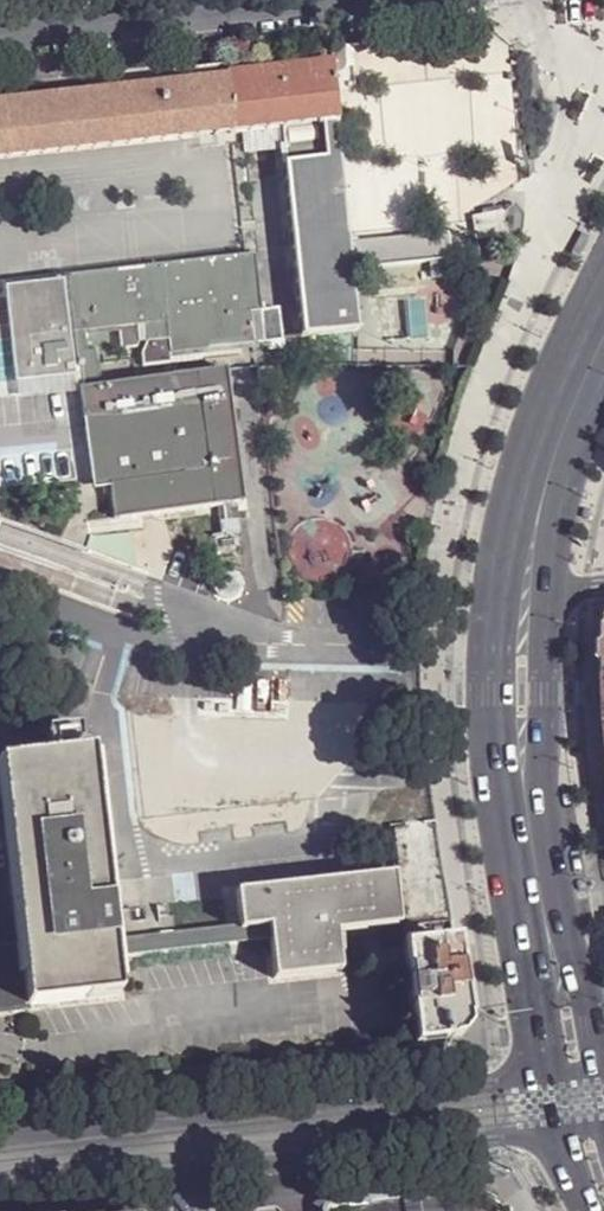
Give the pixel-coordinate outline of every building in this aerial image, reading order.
[(332,63),(333,72),(338,73),(343,69),(345,63),(343,45),(331,47),(333,62),(332,63)] [(332,63),(230,74),(230,76),(236,134),(287,128),(320,125),(324,125),(335,124),(338,123),(333,72),(332,63)] [(236,134),(230,76),(178,81),(0,100),(0,159),(236,134)] [(284,163),(303,335),(307,335),(349,331),(358,331),(350,261),(335,124),(324,125),(328,159),(284,163)] [(324,125),(320,125),(322,142),(289,145),(282,146),(284,163),(328,159),(324,125)] [(522,234),(520,215),(511,209),(502,217),(503,235),(514,240),(522,234)] [(256,258),(248,259),(254,314),(262,313),(256,258)] [(248,259),(66,277),(66,280),(73,333),(84,331),(146,325),(148,342),(170,340),(172,354),(257,345),(257,340),(254,314),(248,259)] [(73,333),(66,280),(7,287),(17,381),(18,381),(78,375),(73,333)] [(84,331),(73,333),(78,375),(80,388),(99,386),(95,351),(86,352),(84,331)] [(349,331),(307,335),(310,356),(351,352),(349,331)] [(170,340),(148,342),(149,357),(172,354),(170,340)] [(99,386),(80,388),(81,394),(83,418),(177,407),(201,404),(209,472),(186,475),(125,483),(109,485),(114,520),(244,504),(227,370),(99,386)] [(80,388),(78,375),(18,381),(20,399),(81,394),(80,388)] [(201,404),(177,407),(179,418),(183,456),(186,475),(209,472),(201,404)] [(99,478),(101,487),(109,485),(125,483),(122,463),(183,456),(179,418),(177,407),(83,418),(90,478),(99,478)] [(122,463),(125,483),(186,475),(183,456),(122,463)] [(24,1003),(26,1003),(117,993),(113,957),(111,937),(109,907),(105,871),(91,749),(0,759),(0,783),(17,943),(19,952),(21,974),(24,1003)] [(113,871),(105,871),(109,907),(116,906),(113,871)] [(394,873),(235,890),(238,923),(266,921),(268,938),(272,977),(338,970),(335,930),(400,923),(394,873)] [(238,923),(111,937),(113,957),(268,938),(266,921),(238,923)] [(414,933),(415,943),(437,942),(436,931),(414,933)] [(401,946),(411,1042),(428,1040),(445,1038),(463,1015),(451,940),(437,942),(415,943),(401,946)] [(0,945),(0,954),(19,952),(17,943),(0,945)] [(0,954),(0,976),(21,974),(19,952),(0,954)] [(27,1010),(26,1003),(24,1003),(21,974),(0,976),(0,1013),(27,1010)]
